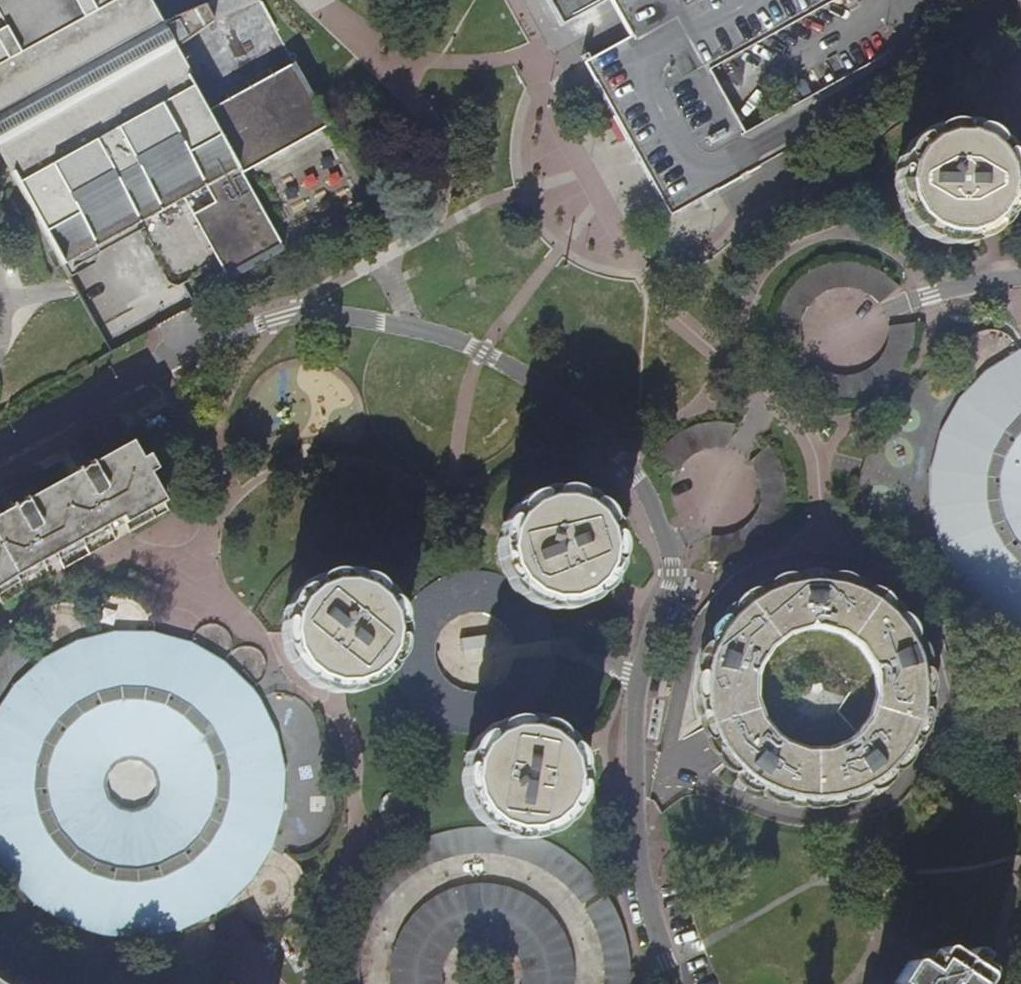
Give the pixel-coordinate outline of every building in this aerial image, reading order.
[(65,265),(142,223),(173,279),(176,280),(181,280),(217,261),(228,281),(231,280),(283,251),(239,170),(219,134),(209,115),(188,77),(192,74),(177,48),(164,23),(151,0),(148,0),(146,1),(145,0),(0,0),(0,149),(65,265)] [(552,27),(605,0),(537,0),(552,27)] [(725,190),(763,169),(752,150),(707,69),(829,0),(703,0),(633,40),(585,67),(670,218),(673,219),(725,190)] [(633,40),(703,0),(612,0),(610,1),(621,19),(633,40)] [(164,23),(177,48),(217,22),(212,13),(208,6),(164,23)] [(1012,63),(1005,73),(996,88),(993,98),(991,112),(991,125),(994,140),(1000,156),(1006,165),(1012,174),(1020,181),(1020,55),(1012,63)] [(219,134),(239,170),(327,122),(296,66),(209,115),(219,134)] [(1005,195),(1006,185),(1005,175),(1002,166),(997,157),(991,149),(983,143),(975,138),(965,135),(955,134),(945,135),(936,138),(927,142),(919,149),(913,156),(908,165),(905,175),(904,184),(905,194),(907,204),(912,213),(918,221),(926,227),(935,232),(944,235),(954,236),(964,235),(974,232),(983,227),(991,221),(997,213),(1002,205),(1005,195)] [(776,350),(798,342),(797,329),(798,320),(801,313),(806,305),(812,297),(818,293),(826,289),(835,285),(845,285),(861,288),(874,296),(879,301),(898,284),(887,275),(879,269),(868,264),(850,260),(840,260),(828,261),(816,266),(808,270),(794,280),(785,292),(779,304),(775,318),(774,329),(776,350)] [(912,331),(912,319),(910,319),(891,325),(891,338),(890,347),(887,355),(881,363),(876,368),(870,373),(862,377),(851,380),(836,380),(825,376),(815,370),(804,387),(811,393),(836,400),(852,400),(863,398),(879,391),(889,384),(896,376),(902,368),(907,360),(910,349),(912,340),(912,331)] [(1020,349),(1018,350),(1011,353),(995,364),(984,372),(969,387),(957,402),(948,416),(944,426),(939,438),(935,449),(931,473),(930,497),(931,513),(934,527),(942,550),(949,564),(954,574),(960,583),(972,597),(980,605),(993,615),(1011,627),(1020,632),(1020,349)] [(724,447),(736,424),(725,423),(715,422),(703,423),(695,425),(684,429),(674,435),(665,443),(660,449),(653,460),(674,472),(680,463),(686,457),(692,453),(700,448),(709,447),(724,447)] [(67,543),(105,523),(121,514),(126,523),(165,500),(150,473),(156,470),(148,455),(142,459),(132,442),(91,464),(77,472),(35,495),(25,499),(11,508),(0,515),(0,581),(1,580),(40,557),(51,551),(67,543)] [(769,446),(750,461),(755,467),(760,477),(764,491),(764,499),(762,506),(758,516),(753,524),(746,531),(737,537),(725,541),(712,541),(705,565),(717,566),(728,564),(729,564),(742,560),(753,554),(762,548),(771,540),(777,531),(782,523),(785,513),(787,502),(788,490),(786,479),(784,472),(781,463),(775,453),(769,446)] [(77,472),(91,464),(81,447),(66,454),(77,472)] [(11,508),(25,499),(15,483),(1,490),(11,508)] [(513,578),(538,599),(555,603),(568,602),(576,600),(581,598),(591,592),(598,585),(603,579),(607,571),(610,562),(612,551),(611,539),(608,530),(604,522),(598,513),(589,505),(579,500),(571,497),(565,496),(561,496),(552,496),(544,498),(531,503),(524,508),(516,515),(511,523),(508,532),(506,539),(505,546),(505,551),(505,554),(508,565),(513,578)] [(105,523),(67,543),(51,551),(61,567),(78,561),(115,538),(105,523)] [(40,557),(1,580),(0,581),(0,600),(48,572),(40,557)] [(538,599),(513,578),(498,572),(489,570),(483,569),(471,568),(455,570),(443,573),(430,580),(421,587),(414,593),(407,602),(403,607),(397,618),(394,628),(391,648),(391,660),(393,671),(397,684),(402,694),(410,704),(416,712),(429,722),(442,728),(454,732),(462,733),(479,734),(486,733),(492,732),(514,724),(524,717),(533,710),(540,701),(546,692),(554,670),(556,656),(518,659),(512,675),(508,681),(503,686),(497,690),(490,693),(482,696),(474,697),(463,695),(462,695),(451,690),(442,683),(437,678),(434,672),(431,666),(429,660),(428,651),(429,645),(430,640),(431,637),(433,632),(439,622),(447,615),(455,610),(462,608),(473,606),(486,608),(496,612),(502,616),(508,622),(513,631),(518,643),(555,640),(554,634),(552,625),(548,614),(538,599)] [(926,706),(927,691),(927,677),(924,662),(919,648),(913,635),(905,623),(896,612),(885,602),(873,594),(861,587),(847,582),(833,578),(818,577),(804,577),(789,579),(775,583),(762,589),(749,596),(738,605),(728,616),(719,627),(712,640),(706,653),(702,667),(700,682),(700,696),(702,711),(705,725),(711,738),(718,751),(726,763),(736,773),(748,782),(760,790),(773,796),(787,800),(802,803),(816,803),(831,802),(845,799),(859,794),(872,787),(884,779),(895,770),(904,759),(912,747),(919,734),(923,720),(926,706)] [(385,661),(391,648),(394,628),(392,615),(387,604),(385,602),(380,594),(374,589),(365,584),(355,579),(340,578),(333,578),(324,581),(313,585),(306,592),(299,597),(295,604),(292,611),(289,618),(288,627),(288,634),(290,641),(291,650),(296,658),(299,663),(303,668),(310,673),(311,674),(319,679),(326,682),(337,683),(348,684),(360,681),(370,675),(377,669),(385,661)] [(438,648),(459,684),(485,668),(459,623),(442,632),(448,643),(438,648)] [(269,841),(273,829),(277,814),(279,801),(280,785),(280,783),(279,767),(277,754),(273,738),(270,728),(263,714),(258,705),(251,694),(241,682),(231,673),(219,663),(204,653),(189,646),(180,642),(165,637),(146,634),(131,633),(118,634),(102,636),(87,639),(70,646),(51,655),(40,663),(28,673),(22,678),(12,690),(2,703),(0,707),(0,860),(2,865),(8,873),(22,889),(34,900),(42,906),(49,911),(67,921),(77,925),(92,929),(110,933),(126,934),(133,934),(149,933),(167,929),(182,925),(197,918),(210,911),(223,902),(233,893),(244,882),(257,865),(262,856),(269,841)] [(514,724),(492,732),(488,736),(480,742),(473,752),(469,761),(468,768),(467,774),(468,785),(469,793),(473,802),(479,810),(483,815),(496,824),(508,826),(527,830),(538,827),(542,825),(550,821),(557,815),(563,809),(568,801),(571,793),(574,785),(574,776),(572,764),(569,755),(562,743),(556,737),(549,732),(535,726),(523,724),(514,724)] [(576,858),(559,850),(545,841),(530,834),(513,828),(498,827),(481,827),(472,828),(468,824),(458,825),(443,828),(426,834),(408,843),(400,847),(386,858),(374,868),(365,878),(357,889),(351,899),(345,911),(340,923),(335,940),(333,951),(332,964),(331,979),(332,983),(357,983),(357,978),(356,961),(359,944),(366,924),(375,906),(386,892),(399,879),(407,873),(418,865),(432,858),(446,853),(454,851),(471,849),(486,849),(501,850),(512,852),(521,855),(542,865),(553,871),(561,878),(569,883),(583,901),(595,922),(601,938),(605,951),(607,977),(606,983),(631,983),(631,966),(630,949),(627,936),(620,917),(611,899),(600,881),(587,866),(577,858),(576,858)] [(441,983),(440,974),(441,963),(445,954),(451,945),(459,939),(468,934),(479,932),(489,933),(499,936),(508,942),(515,949),(520,958),(522,968),(522,979),(521,983),(575,983),(575,970),(573,956),(570,943),(564,930),(557,918),(548,907),(537,898),(525,891),(512,885),(499,882),(485,880),(471,881),(457,883),(443,888),(431,894),(420,903),(410,913),(401,924),(395,936),(390,950),(388,963),(387,977),(388,983),(441,983)] [(987,980),(983,976),(974,969),(978,961),(966,953),(960,961),(946,952),(942,952),(941,953),(935,960),(927,956),(917,969),(914,967),(911,967),(908,969),(899,983),(986,983),(987,980)]
